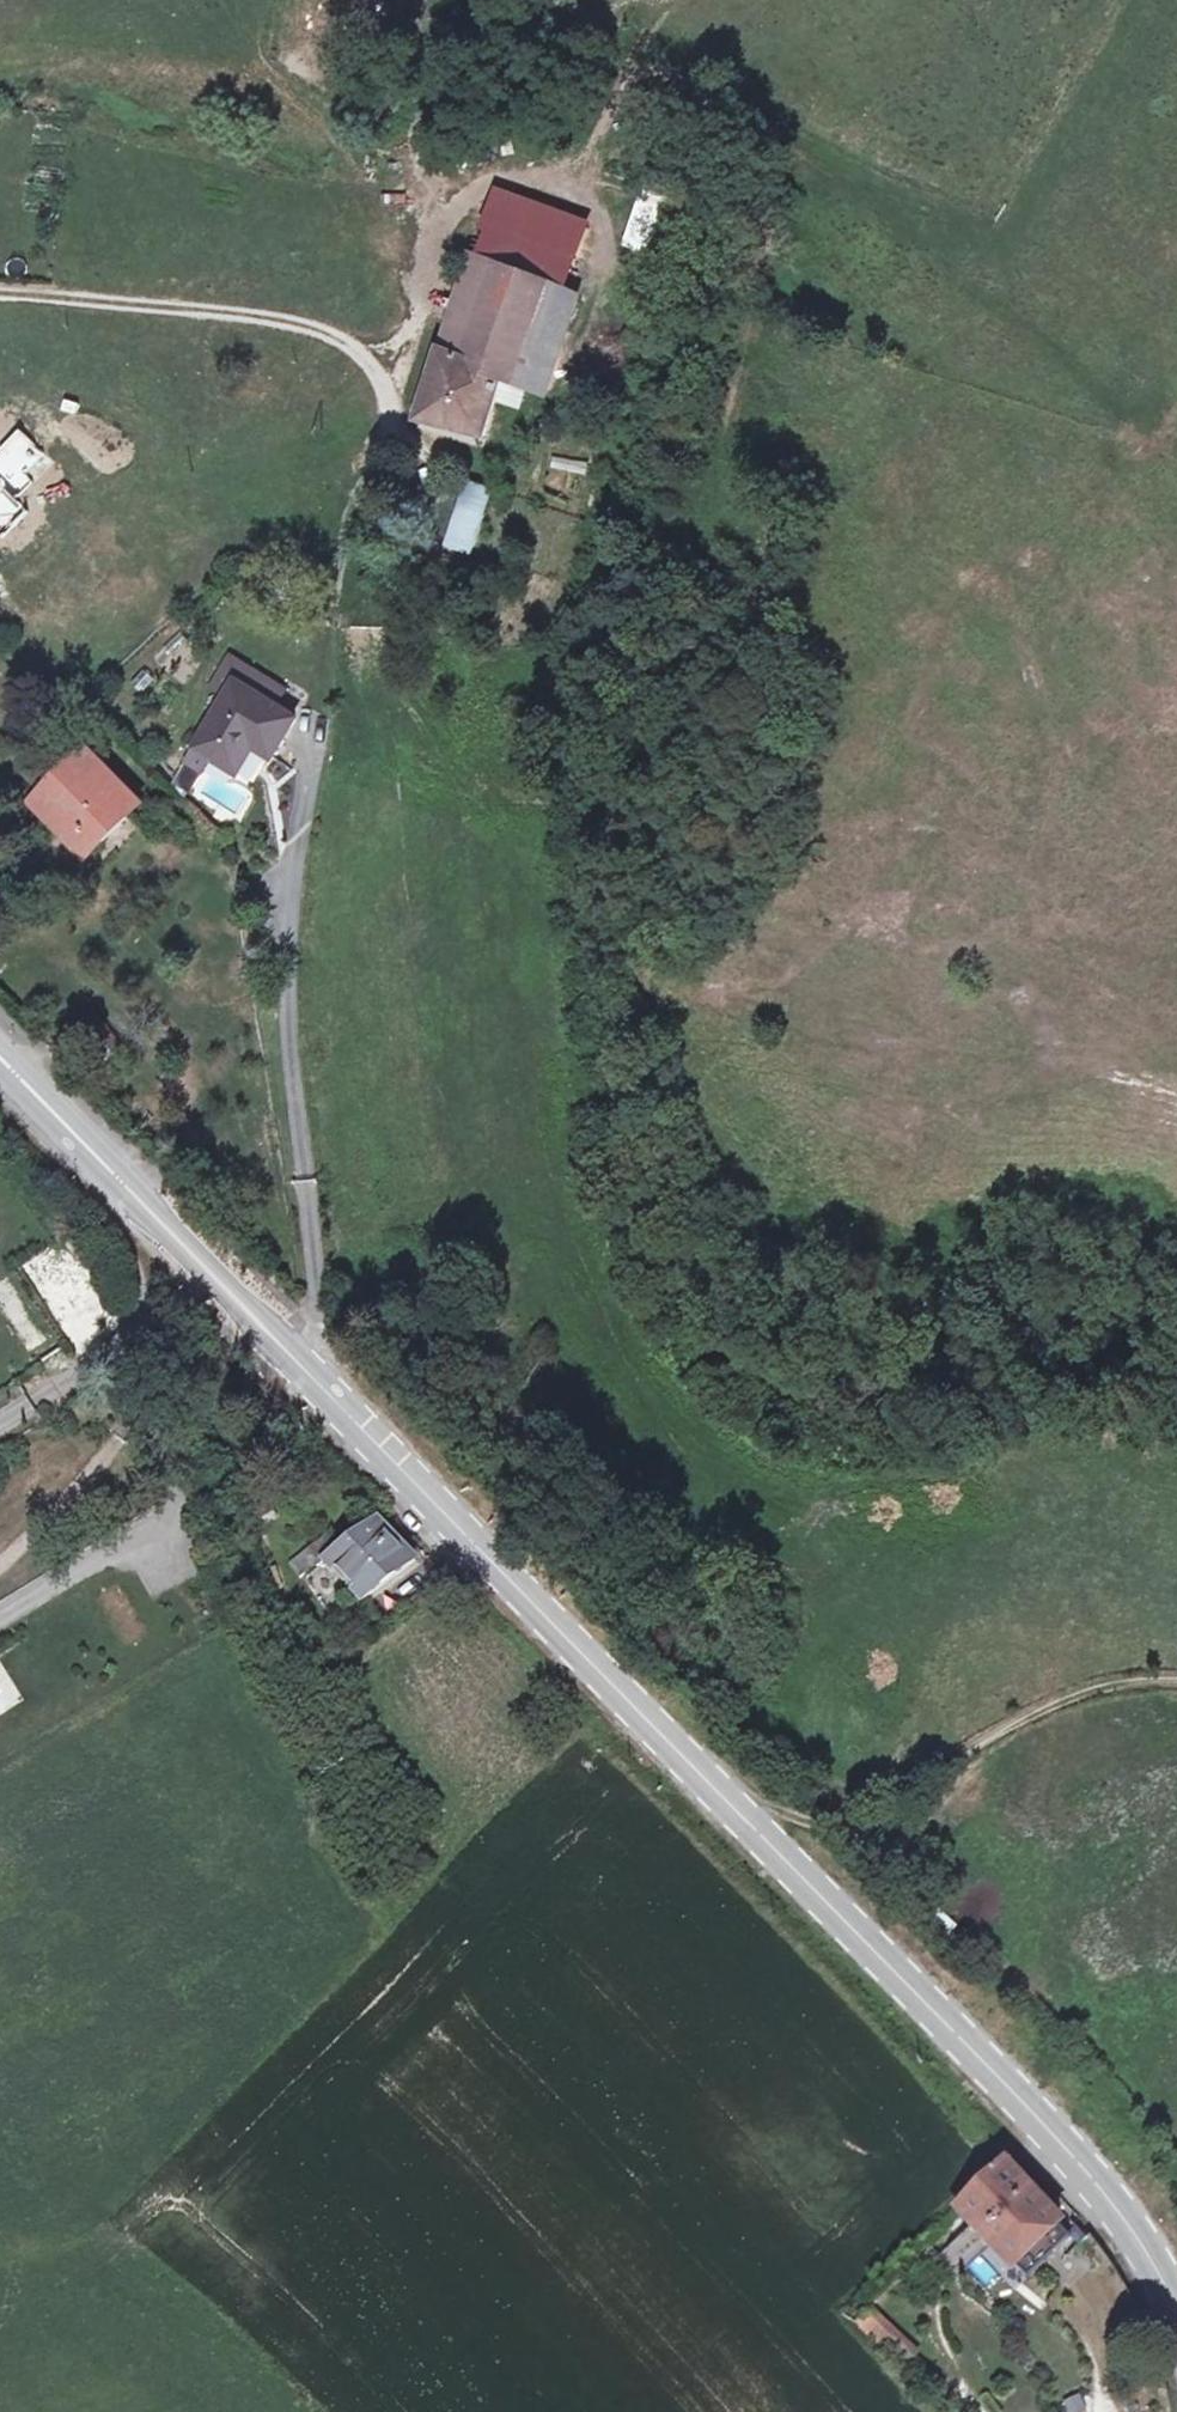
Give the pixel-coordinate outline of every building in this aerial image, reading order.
[(621,245),(651,254),(669,198),(639,188),(621,245)] [(499,195),(476,257),(565,291),(589,230),(499,195)] [(473,256),(420,420),(486,439),(504,377),(537,390),(569,293),(565,291),(476,257),(473,256)] [(468,483),(447,546),(470,554),(495,491),(468,483)] [(254,747),(273,759),(297,719),(238,683),(248,668),(231,658),(212,690),(228,699),(197,749),(213,760),(237,775),(254,747)] [(30,772),(47,789),(78,758),(109,789),(118,781),(88,749),(81,756),(64,738),(30,772)] [(213,760),(197,749),(188,763),(205,773),(213,760)] [(47,789),(36,800),(74,838),(70,842),(87,859),(142,804),(118,781),(109,789),(78,758),(47,789)] [(329,1535),(309,1549),(319,1564),(320,1565),(326,1561),(362,1598),(415,1560),(380,1523),(340,1551),(329,1535)] [(300,1578),(319,1564),(309,1549),(289,1563),(300,1578)] [(324,1575),(310,1586),(324,1605),(339,1594),(324,1575)] [(1012,2268),(1016,2264),(1028,2277),(1070,2238),(1058,2225),(1063,2220),(1008,2162),(957,2209),(972,2225),(994,2249),(1012,2268)] [(994,2249),(972,2225),(941,2254),(963,2278),(994,2249)] [(912,2377),(924,2364),(868,2312),(855,2324),(912,2377)]
